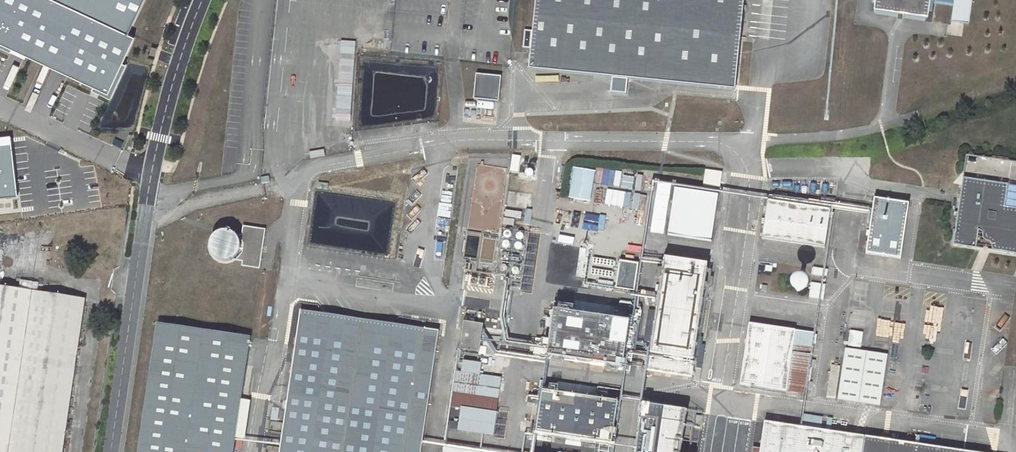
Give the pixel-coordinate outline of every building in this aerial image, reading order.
[(149,0),(0,0),(0,42),(116,91),(139,36),(134,34),(149,0)] [(529,69),(735,89),(744,0),(536,0),(529,69)] [(873,10),(897,14),(897,18),(903,19),(904,15),(928,18),(930,0),(875,0),(873,10)] [(970,0),(951,0),(948,21),(966,24),(970,0)] [(962,36),(963,24),(948,23),(947,35),(962,36)] [(501,77),(476,74),(474,99),(498,101),(501,77)] [(594,202),(598,171),(576,168),(572,198),(594,202)] [(706,171),(704,185),(720,187),(722,174),(706,171)] [(953,245),(976,248),(979,230),(981,231),(982,232),(983,233),(983,237),(984,239),(984,241),(984,242),(985,243),(987,244),(988,244),(989,243),(990,242),(991,244),(992,248),(993,250),(1015,254),(1015,208),(1005,206),(1008,184),(963,177),(953,245)] [(1008,184),(1005,206),(1015,208),(1015,185),(1008,184)] [(696,192),(675,188),(672,205),(694,208),(696,192)] [(711,242),(718,195),(696,192),(694,208),(672,205),(668,235),(711,242)] [(822,198),(820,208),(831,210),(834,210),(835,200),(822,198)] [(866,254),(901,259),(909,204),(874,199),(866,254)] [(768,200),(762,240),(825,248),(831,210),(820,208),(768,200)] [(567,211),(566,226),(577,227),(579,212),(567,211)] [(263,269),(268,229),(245,226),(244,233),(220,230),(217,260),(245,263),(244,267),(263,269)] [(617,257),(612,286),(632,289),(637,260),(617,257)] [(697,337),(708,264),(665,258),(657,311),(649,310),(645,341),(652,342),(651,353),(666,356),(666,357),(650,355),(647,371),(692,377),(695,362),(674,359),(674,357),(694,360),(694,359),(696,360),(695,367),(702,368),(705,345),(702,345),(703,338),(697,337)] [(40,289),(41,282),(22,281),(22,288),(40,289)] [(85,299),(0,287),(0,451),(62,451),(85,299)] [(615,319),(617,308),(575,302),(573,313),(615,319)] [(887,302),(886,311),(906,313),(907,304),(887,302)] [(548,356),(624,368),(633,311),(617,308),(615,319),(573,313),(555,310),(548,356)] [(865,327),(867,310),(852,309),(851,326),(865,327)] [(315,326),(313,338),(420,354),(424,329),(302,311),(300,324),(315,326)] [(483,325),(464,322),(460,349),(479,352),(483,325)] [(749,323),(740,385),(786,391),(794,344),(812,347),(814,333),(749,323)] [(139,451),(233,451),(250,338),(158,324),(139,451)] [(437,331),(424,329),(420,354),(313,338),(315,326),(300,324),(285,423),(271,421),(269,431),(283,433),(281,447),(267,445),(266,451),(421,451),(439,331),(437,331)] [(922,339),(941,340),(942,327),(923,326),(922,339)] [(849,347),(863,348),(865,332),(851,330),(849,347)] [(794,344),(786,391),(805,394),(812,347),(794,344)] [(846,349),(839,399),(880,405),(888,355),(846,349)] [(700,382),(702,369),(696,368),(694,381),(700,382)] [(458,429),(458,431),(492,436),(501,378),(457,372),(452,407),(461,409),(459,423),(458,429)] [(542,390),(536,433),(612,444),(618,402),(542,390)] [(636,451),(680,451),(686,410),(643,403),(636,451)] [(701,429),(703,416),(697,415),(695,427),(701,429)] [(830,431),(831,420),(805,416),(803,427),(830,431)] [(449,421),(448,427),(458,429),(459,423),(449,421)] [(830,431),(803,427),(765,421),(761,451),(968,451),(830,431)]
